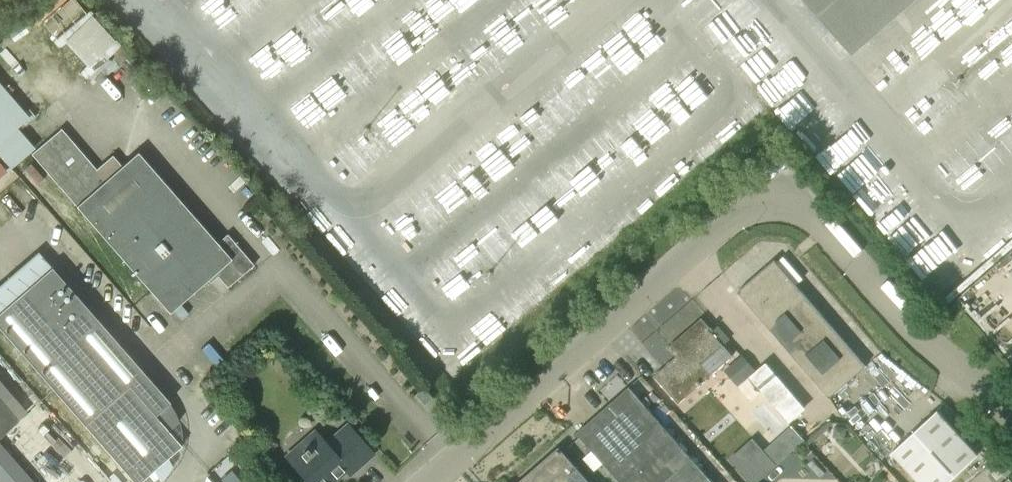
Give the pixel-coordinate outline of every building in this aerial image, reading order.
[(94,5),(64,33),(98,70),(128,43),(94,5)] [(15,165),(41,144),(23,122),(35,113),(0,70),(0,147),(15,165)] [(32,154),(169,312),(215,273),(227,287),(253,264),(227,234),(217,243),(138,151),(105,180),(61,129),(32,154)] [(12,166),(0,153),(0,177),(12,166)] [(830,397),(866,365),(774,260),(738,291),(830,397)] [(138,481),(161,481),(163,480),(154,470),(181,443),(157,415),(172,399),(53,264),(0,311),(0,323),(138,481)] [(709,330),(703,323),(678,345),(683,351),(654,375),(678,402),(711,374),(731,356),(722,345),(712,333),(714,332),(711,328),(709,330)] [(741,380),(759,369),(750,354),(732,365),(741,380)] [(771,357),(753,373),(796,419),(814,403),(771,357)] [(423,387),(416,393),(426,405),(433,399),(423,387)] [(629,387),(577,432),(621,481),(713,481),(629,387)] [(18,419),(0,398),(0,435),(18,419)] [(979,454),(937,410),(893,451),(921,481),(948,481),(979,454)] [(346,423),(326,441),(315,428),(285,454),(309,481),(328,481),(345,467),(349,472),(371,452),(346,423)] [(845,439),(847,427),(835,425),(833,436),(845,439)] [(0,439),(0,481),(37,481),(0,439)] [(559,448),(520,481),(589,481),(559,448)] [(763,450),(740,471),(750,481),(753,481),(774,463),(763,450)]
